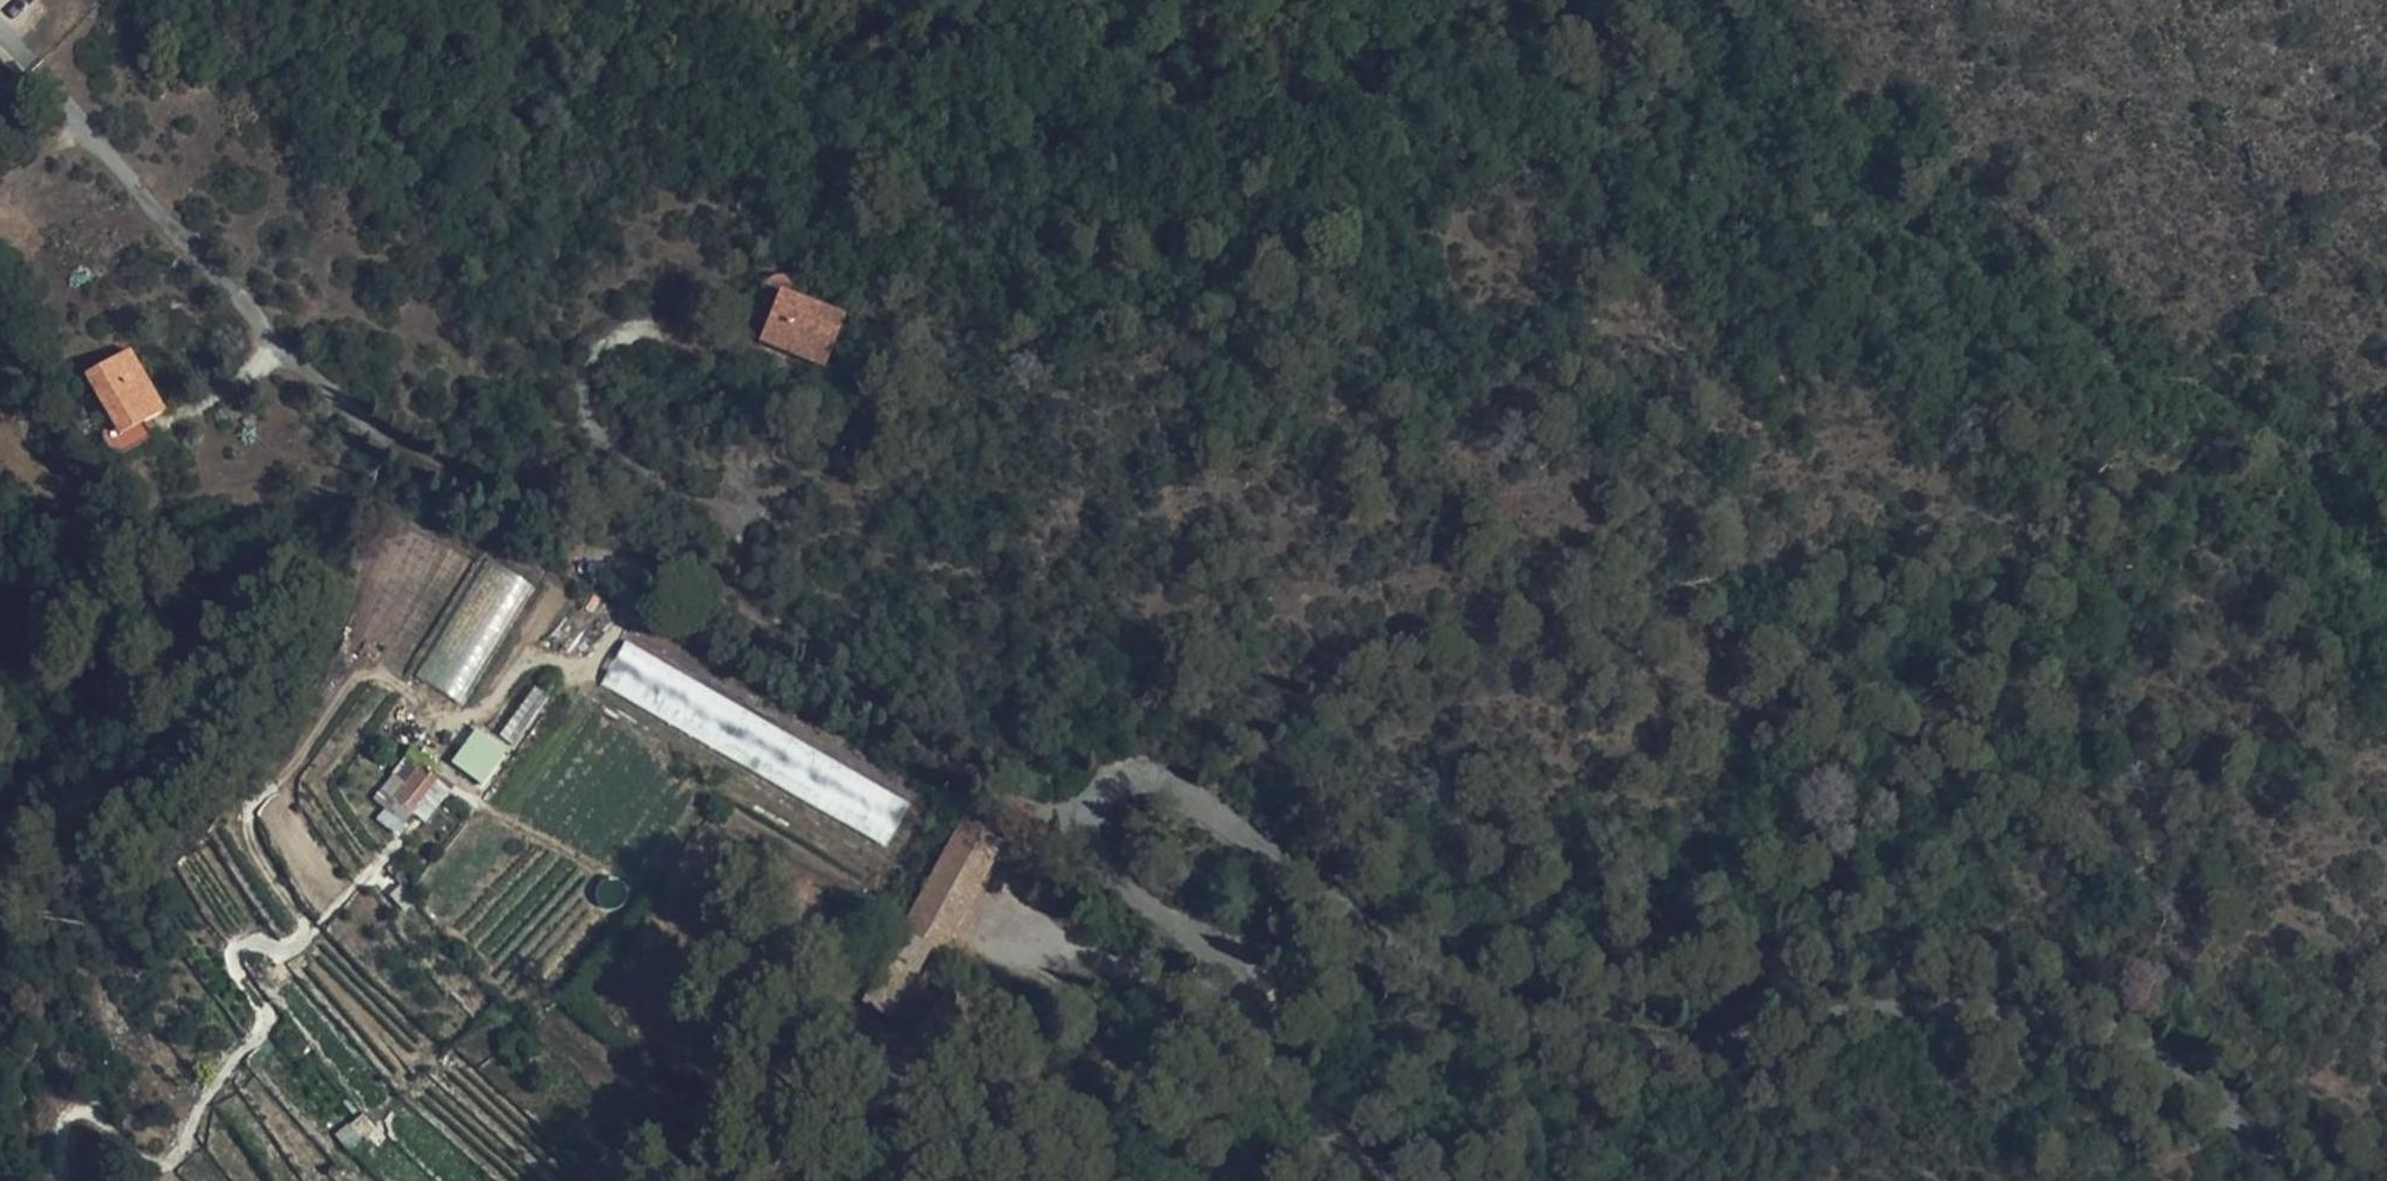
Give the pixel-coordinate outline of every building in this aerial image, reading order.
[(774,344),(808,359),(834,371),(856,325),(795,297),(780,329),(774,344)] [(120,436),(145,421),(163,410),(128,352),(84,378),(109,418),(120,436)] [(459,701),(528,589),(484,563),(415,674),(459,701)] [(623,643),(599,687),(886,842),(910,798),(623,643)] [(483,785),(508,749),(476,726),(450,761),(483,785)] [(382,789),(394,799),(411,812),(413,813),(440,780),(420,764),(416,769),(403,759),(391,773),(393,774),(382,789)] [(411,812),(394,799),(386,810),(403,822),(411,812)] [(941,955),(1001,845),(994,839),(993,835),(991,830),(988,827),(983,825),(976,825),(970,830),(961,824),(901,932),(902,933),(864,1002),(891,1017),(929,947),(941,955)] [(413,900),(400,886),(391,894),(404,909),(413,900)] [(350,1122),(365,1139),(376,1129),(362,1113),(350,1122)]
